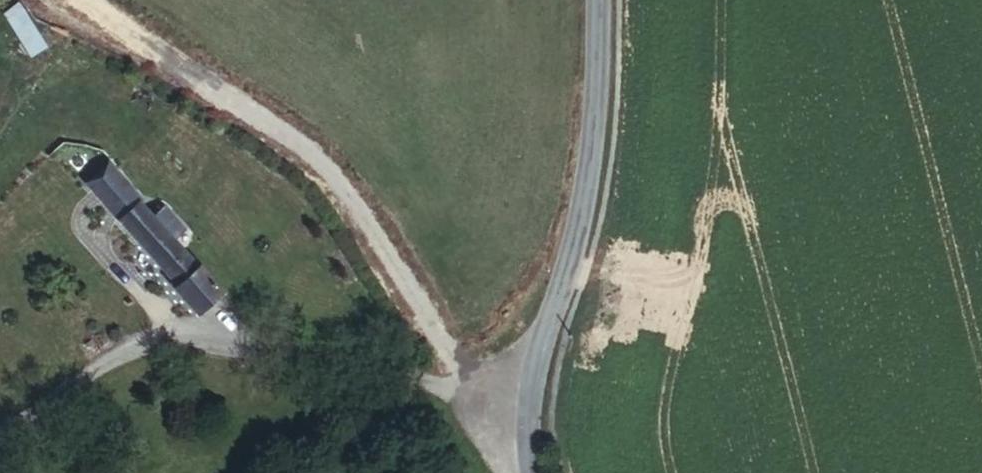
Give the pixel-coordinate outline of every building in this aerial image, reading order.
[(0,15),(31,58),(49,46),(18,2),(0,15)] [(194,238),(161,197),(152,206),(142,196),(149,190),(137,175),(131,180),(123,171),(99,192),(180,292),(175,296),(198,324),(227,300),(182,247),(194,238)]
